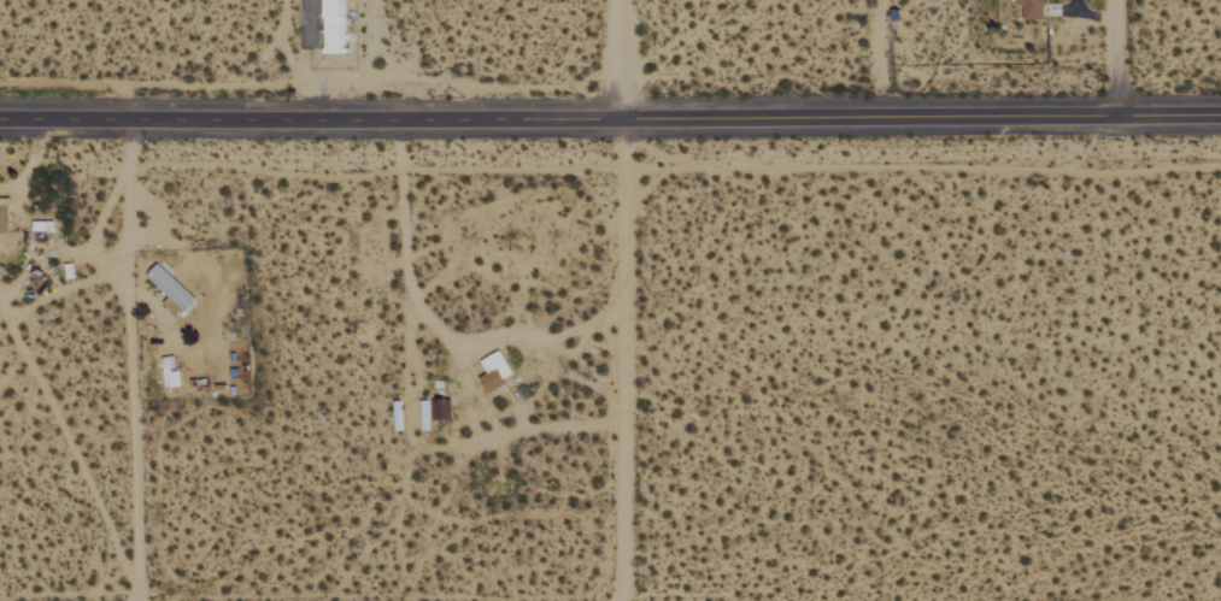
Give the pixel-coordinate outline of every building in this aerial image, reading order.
[(328,54),(346,54),(345,0),(327,0),(328,54)] [(1046,20),(1045,0),(1017,0),(1017,5),(1024,5),(1024,20),(1046,20)] [(10,199),(0,199),(0,233),(9,233),(10,199)] [(163,303),(179,317),(196,299),(159,263),(146,276),(169,297),(163,303)] [(481,359),(487,374),(480,377),(487,393),(507,385),(505,378),(512,375),(503,351),(481,359)] [(165,387),(179,386),(179,375),(165,376),(165,387)] [(432,401),(433,420),(452,419),(451,400),(432,401)]
